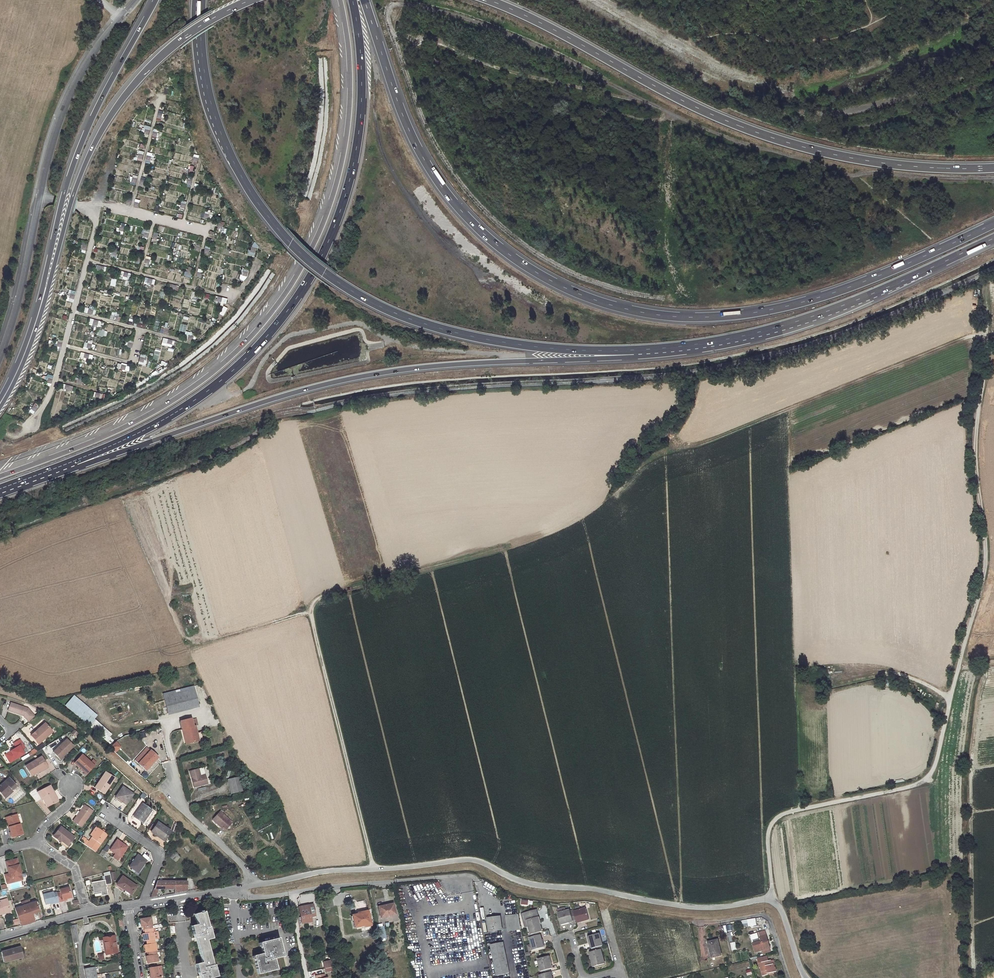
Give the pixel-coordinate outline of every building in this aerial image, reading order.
[(242,268),(240,280),(246,281),(248,269),(242,268)] [(257,294),(271,270),(267,268),(253,292),(257,294)] [(268,286),(275,273),(272,271),(264,284),(268,286)] [(86,377),(73,375),(71,381),(84,384),(86,377)] [(37,407),(34,404),(29,411),(33,414),(37,407)] [(187,686),(162,692),(167,712),(192,706),(187,686)] [(95,719),(99,715),(75,695),(65,706),(111,744),(114,739),(111,737),(113,734),(95,719)] [(29,723),(35,717),(28,709),(11,703),(8,711),(24,716),(29,723)] [(196,724),(194,725),(192,717),(181,720),(183,728),(185,727),(189,742),(200,740),(196,724)] [(39,729),(31,737),(39,745),(53,733),(46,726),(41,731),(39,729)] [(20,741),(14,745),(17,749),(14,750),(15,751),(6,757),(10,764),(25,755),(22,751),(25,749),(20,741)] [(117,753),(122,747),(116,741),(111,748),(117,753)] [(65,742),(52,755),(55,758),(59,762),(72,749),(65,742)] [(148,772),(161,757),(148,746),(135,760),(148,772)] [(55,758),(54,759),(59,764),(68,756),(66,755),(59,762),(55,758)] [(80,757),(72,766),(78,770),(79,769),(86,774),(92,767),(80,757)] [(43,772),(41,770),(46,766),(40,758),(25,768),(32,778),(37,774),(37,776),(43,772)] [(202,776),(202,774),(200,768),(191,770),(195,784),(199,783),(200,785),(208,782),(207,775),(202,776)] [(100,781),(94,790),(101,796),(112,781),(105,775),(102,778),(101,777),(99,780),(100,781)] [(237,777),(227,779),(230,793),(240,791),(237,777)] [(0,788),(0,793),(5,798),(17,788),(9,778),(2,784),(3,785),(0,788)] [(51,787),(39,795),(46,806),(48,805),(50,808),(60,802),(51,787)] [(123,788),(115,799),(120,802),(120,801),(126,805),(133,796),(123,788)] [(82,806),(71,822),(78,827),(90,812),(82,806)] [(142,806),(133,818),(142,825),(151,812),(142,806)] [(222,810),(214,819),(227,830),(234,822),(222,810)] [(17,816),(8,818),(10,828),(9,828),(12,838),(22,835),(17,816)] [(157,825),(151,833),(158,839),(158,837),(163,842),(169,834),(157,825)] [(58,828),(51,838),(57,843),(58,841),(65,846),(68,843),(71,838),(58,828)] [(98,844),(105,835),(97,829),(90,838),(84,845),(92,851),(98,844)] [(116,841),(109,851),(118,858),(125,848),(116,841)] [(137,856),(129,867),(137,874),(145,863),(137,856)] [(19,880),(18,875),(20,875),(15,859),(3,862),(5,869),(7,868),(8,874),(3,875),(6,884),(19,880)] [(108,877),(103,878),(104,880),(91,883),(93,894),(100,892),(101,896),(107,895),(105,886),(110,885),(108,877)] [(121,878),(116,885),(130,894),(135,887),(121,878)] [(174,882),(175,889),(175,894),(187,892),(187,882),(174,882)] [(60,893),(56,894),(59,903),(63,902),(62,900),(71,898),(68,888),(59,890),(60,893)] [(56,893),(52,894),(52,893),(43,896),(45,905),(51,903),(54,902),(55,904),(59,903),(56,894),(56,893)] [(0,904),(0,916),(4,914),(4,913),(11,911),(8,900),(0,902),(0,904)] [(27,924),(24,915),(31,913),(38,910),(35,902),(30,904),(28,901),(21,903),(23,907),(15,910),(20,926),(27,924)] [(393,903),(378,907),(381,917),(395,914),(393,903)] [(313,904),(298,907),(301,923),(311,921),(310,916),(315,915),(313,904)] [(586,908),(573,911),(574,912),(576,920),(576,922),(588,919),(586,908)] [(361,913),(352,915),(355,928),(361,926),(361,924),(365,923),(365,925),(366,927),(371,925),(368,913),(370,913),(370,910),(363,911),(363,912),(363,914),(361,914),(361,913)] [(536,910),(523,913),(525,920),(527,919),(531,934),(532,933),(540,931),(542,931),(536,910)] [(569,910),(557,913),(560,924),(572,921),(570,913),(569,910)] [(31,913),(24,915),(27,924),(34,922),(31,913)] [(513,914),(506,916),(508,931),(520,929),(518,916),(514,917),(513,914)] [(214,969),(212,969),(206,944),(211,942),(209,931),(208,931),(204,915),(195,917),(198,929),(192,931),(195,942),(196,942),(202,967),(197,968),(199,977),(216,977),(214,969)] [(500,917),(488,919),(490,931),(502,929),(500,917)] [(150,918),(140,920),(141,927),(144,927),(144,930),(152,929),(151,926),(152,926),(150,918)] [(78,925),(70,926),(73,943),(81,941),(78,925)] [(152,929),(144,930),(145,934),(142,934),(143,942),(146,941),(153,940),(154,940),(153,932),(152,932),(152,929)] [(770,947),(766,936),(764,931),(757,933),(758,938),(760,938),(761,941),(753,944),(755,952),(763,950),(764,953),(770,951),(769,948),(770,947)] [(599,933),(588,936),(591,949),(599,947),(602,946),(599,933)] [(532,936),(529,937),(532,949),(543,946),(540,934),(532,936)] [(114,936),(103,937),(106,954),(116,953),(114,936)] [(263,953),(254,955),(254,957),(253,958),(257,973),(276,969),(274,959),(283,957),(279,938),(260,942),(263,953)] [(717,939),(708,942),(711,957),(721,955),(717,939)] [(153,940),(146,941),(147,945),(144,945),(145,953),(148,952),(155,951),(156,951),(155,943),(154,944),(153,940)] [(503,944),(490,946),(497,976),(509,974),(503,944)] [(20,947),(1,952),(4,962),(23,957),(20,947)] [(592,952),(590,952),(594,966),(604,963),(601,949),(600,950),(592,952)] [(155,951),(148,952),(148,956),(146,956),(147,964),(158,962),(156,955),(155,951)] [(548,955),(537,958),(541,971),(542,970),(549,968),(552,967),(548,955)] [(768,975),(768,973),(776,971),(775,967),(774,967),(774,964),(772,964),(771,960),(768,961),(767,956),(757,958),(759,968),(760,968),(762,976),(768,975)] [(322,961),(324,972),(331,971),(329,960),(322,961)] [(86,977),(96,977),(94,967),(85,970),(86,977)] [(149,968),(150,977),(160,977),(158,977),(156,967),(149,968)]
